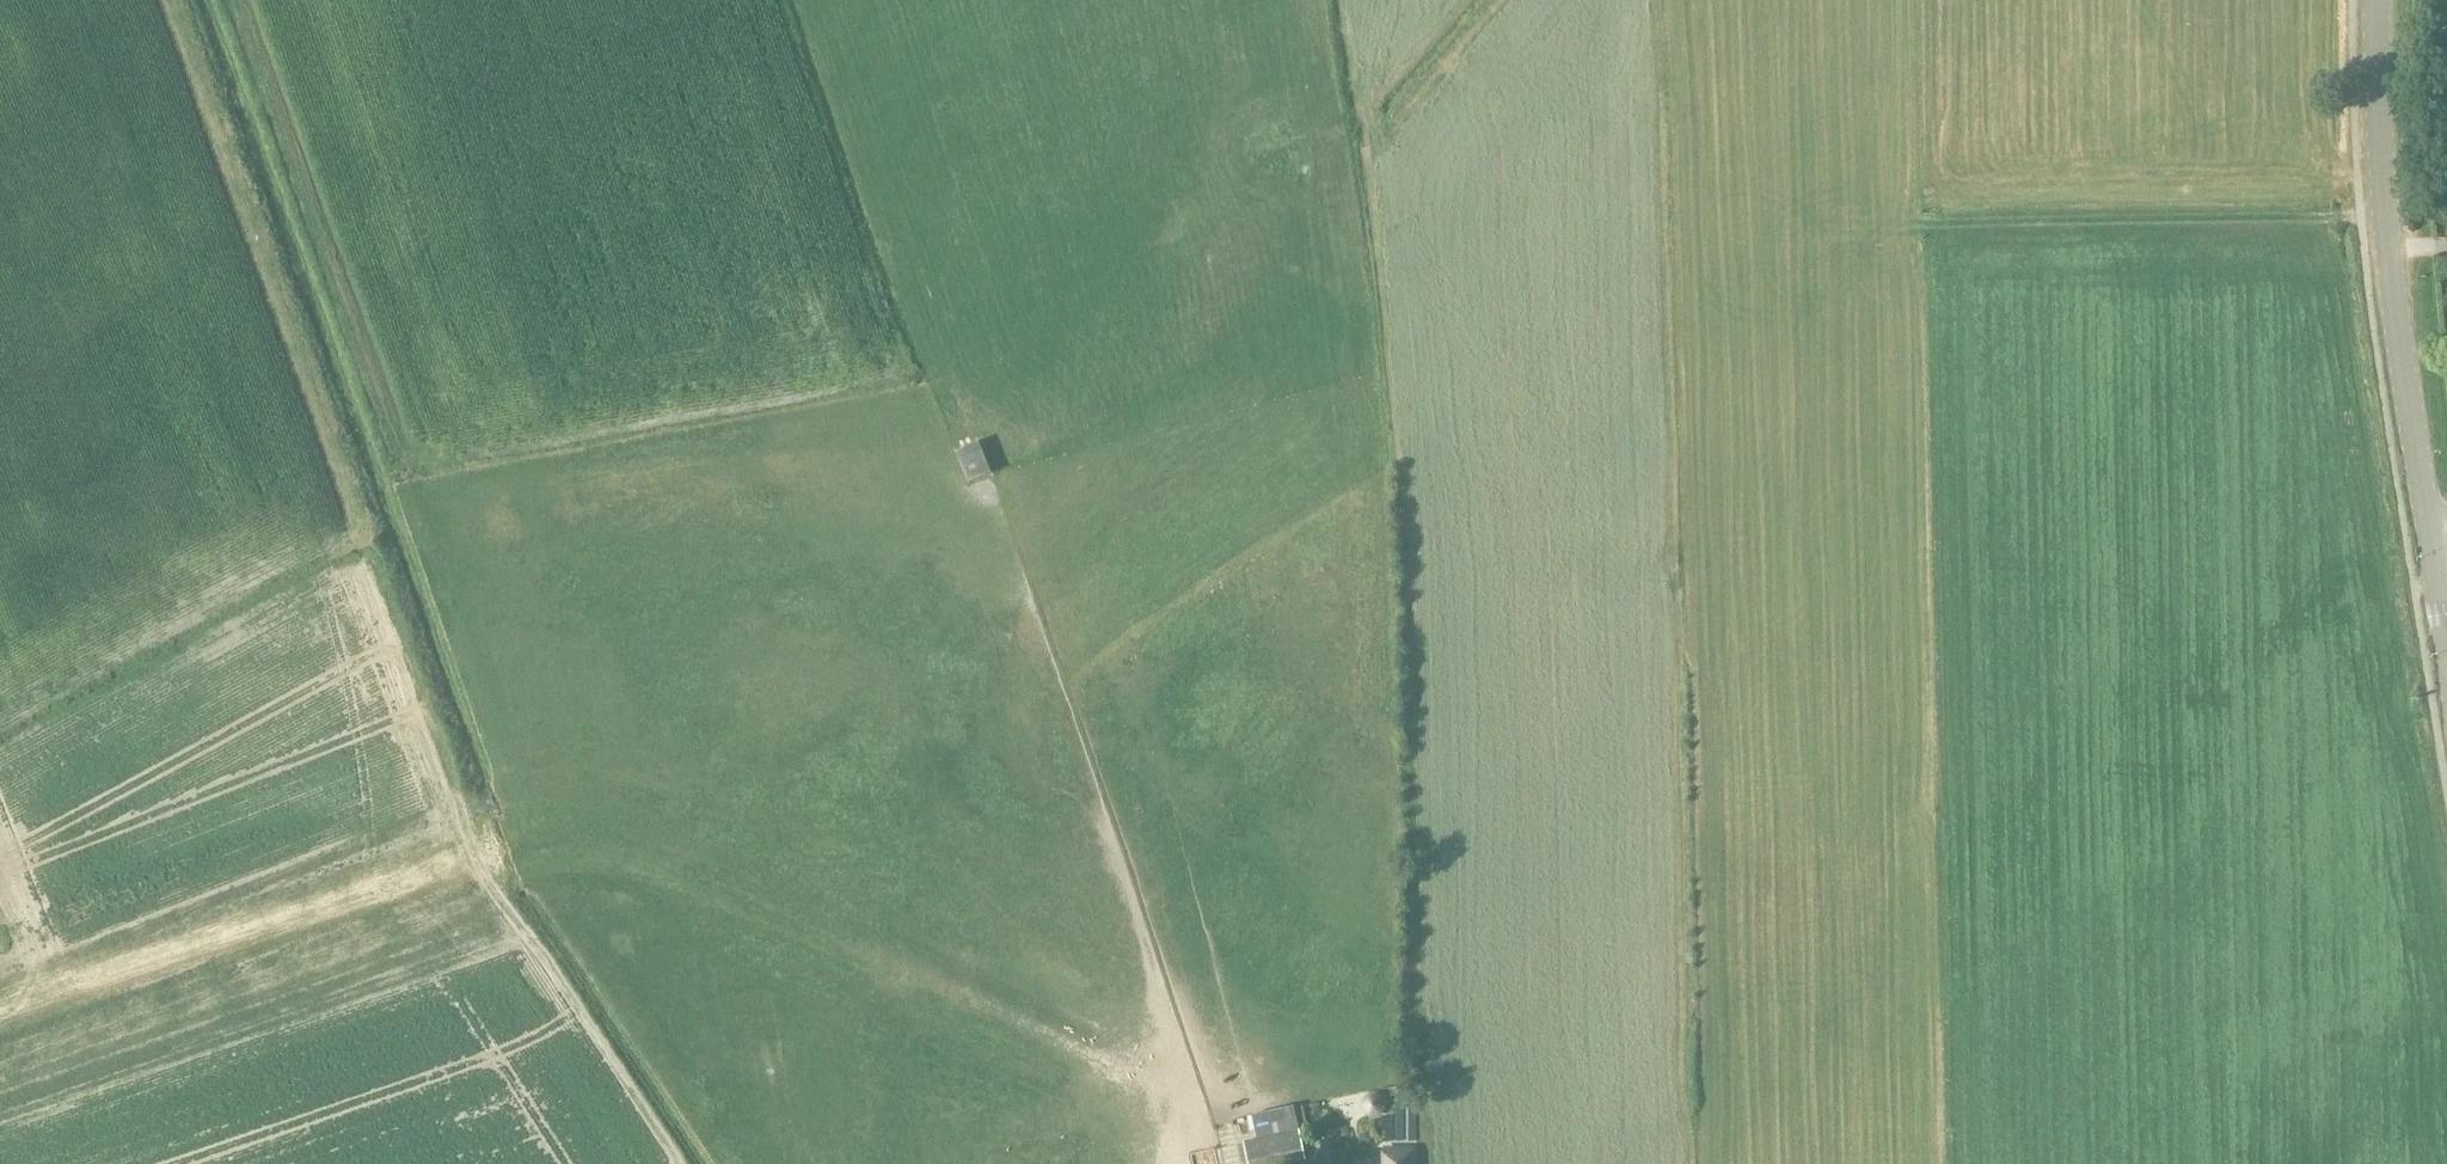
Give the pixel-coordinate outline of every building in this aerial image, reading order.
[(969,480),(990,472),(979,445),(959,453),(969,480)] [(1300,1131),(1294,1106),(1252,1116),(1257,1141),(1244,1144),(1248,1163),(1307,1163),(1300,1131)] [(1329,1142),(1308,1145),(1311,1163),(1332,1163),(1329,1142)] [(1381,1163),(1417,1163),(1417,1146),(1381,1146),(1381,1163)]
